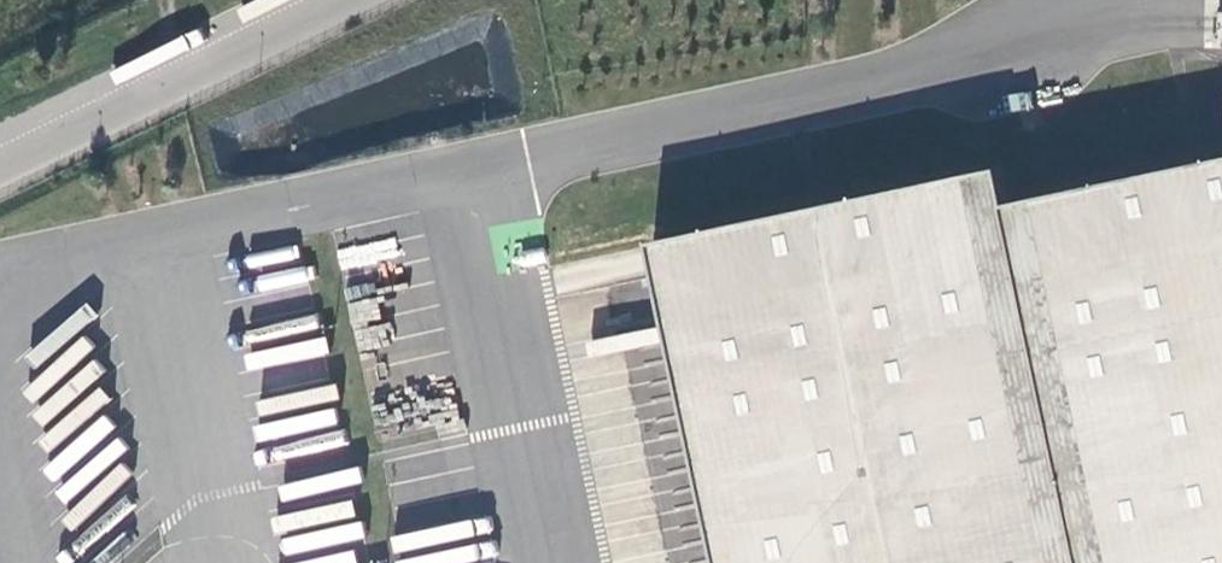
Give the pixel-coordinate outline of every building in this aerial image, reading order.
[(729,562),(1221,562),(1221,150),(1015,194),(1008,158),(656,231),(729,562)]
